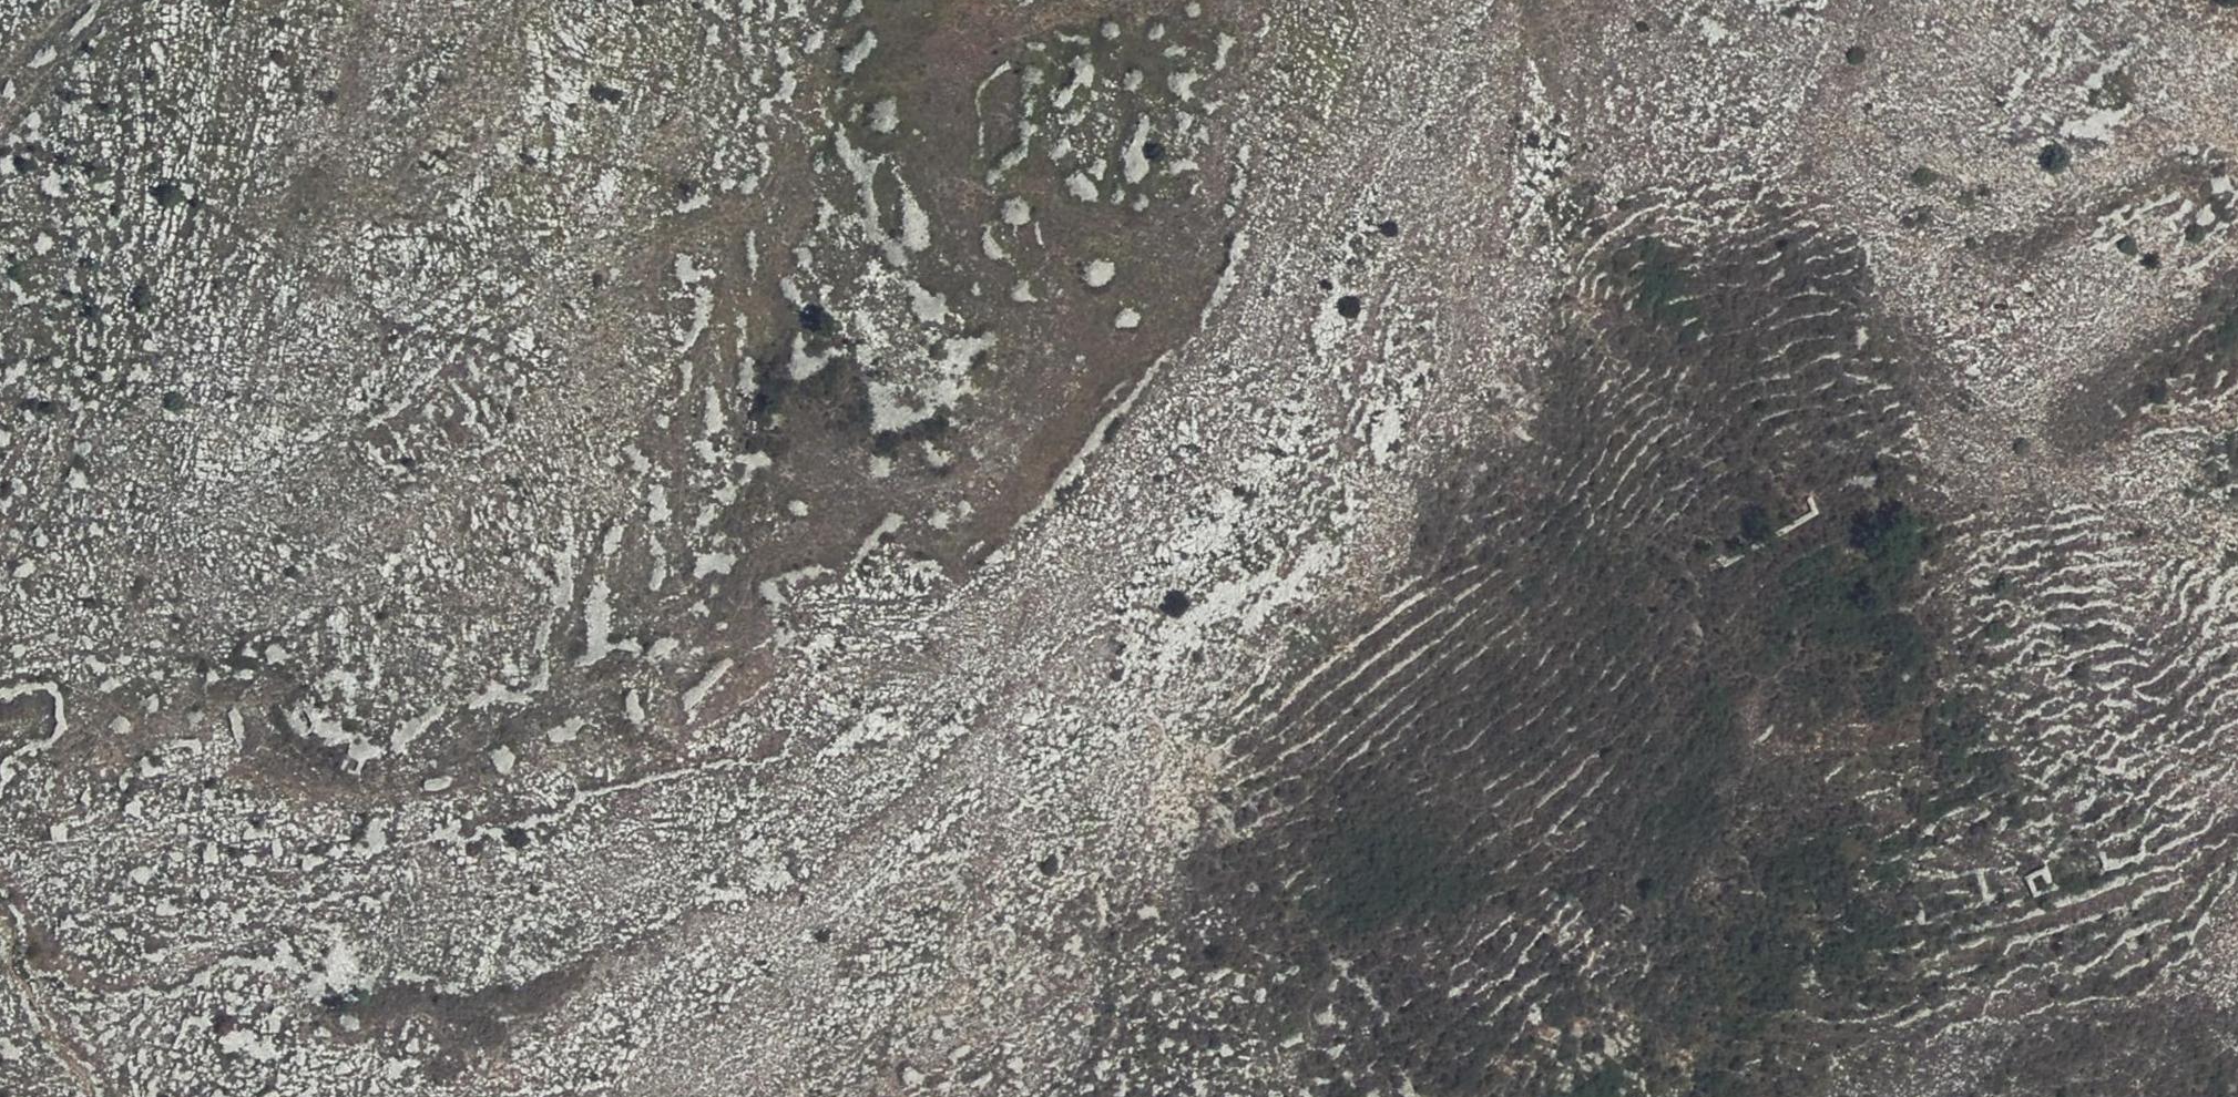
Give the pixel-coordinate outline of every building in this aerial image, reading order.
[(2024,877),(2034,896),(2055,886),(2045,866),(2024,877)]
